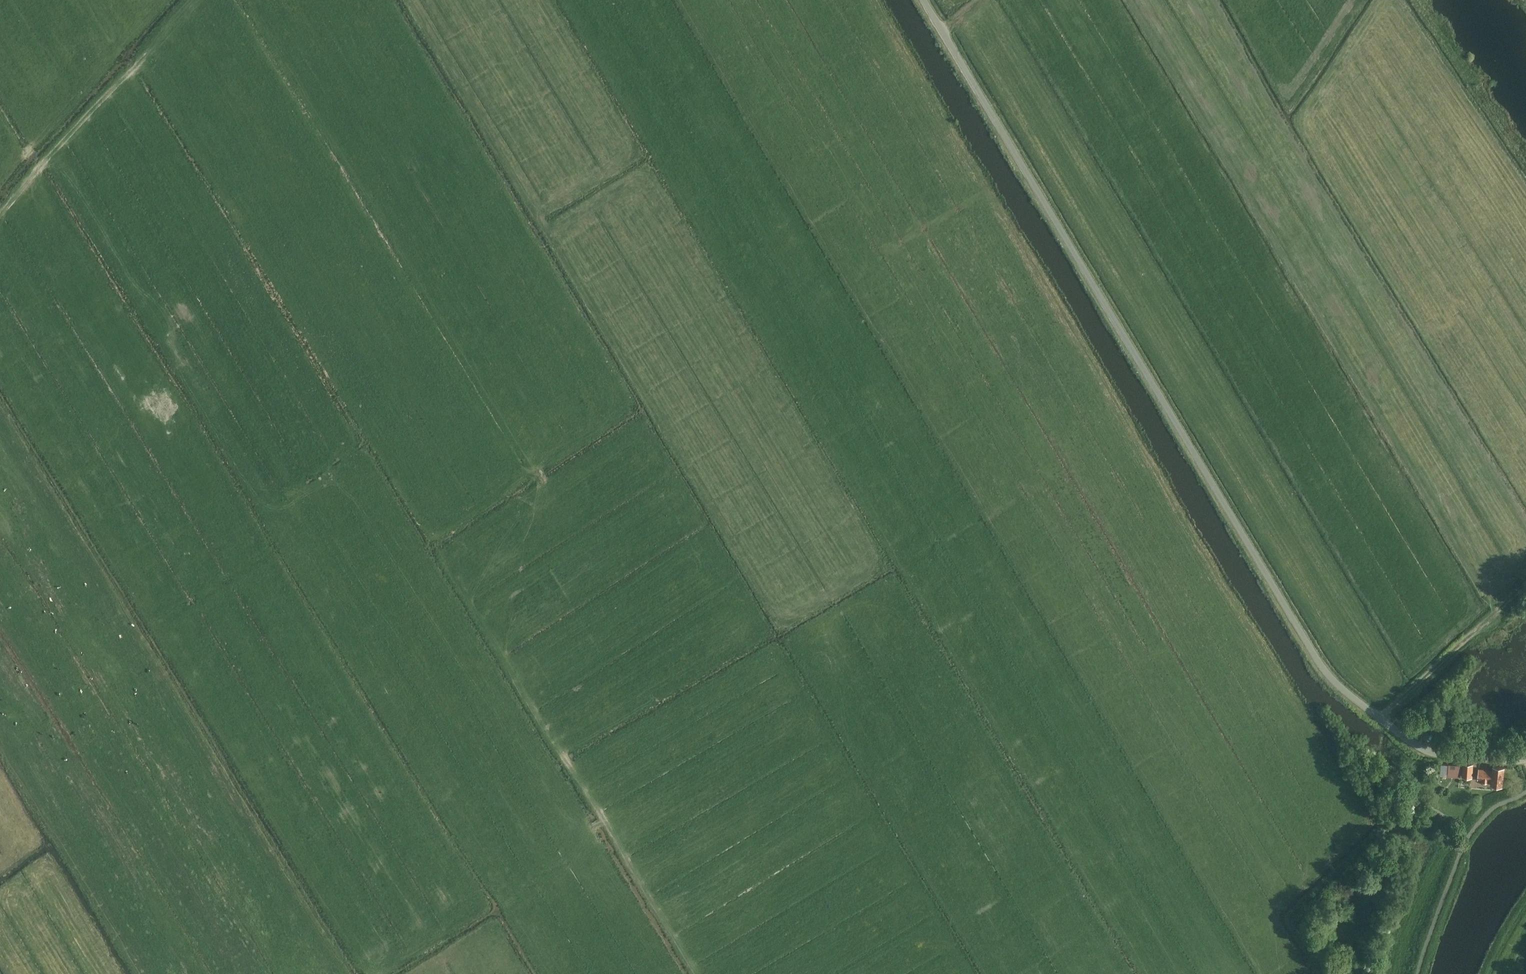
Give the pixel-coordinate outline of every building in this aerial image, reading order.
[(1463,763),(1462,776),(1472,777),(1473,764),(1463,763)] [(1493,769),(1479,767),(1478,779),(1492,780),(1491,784),(1503,786),(1505,766),(1493,765),(1493,769)]
